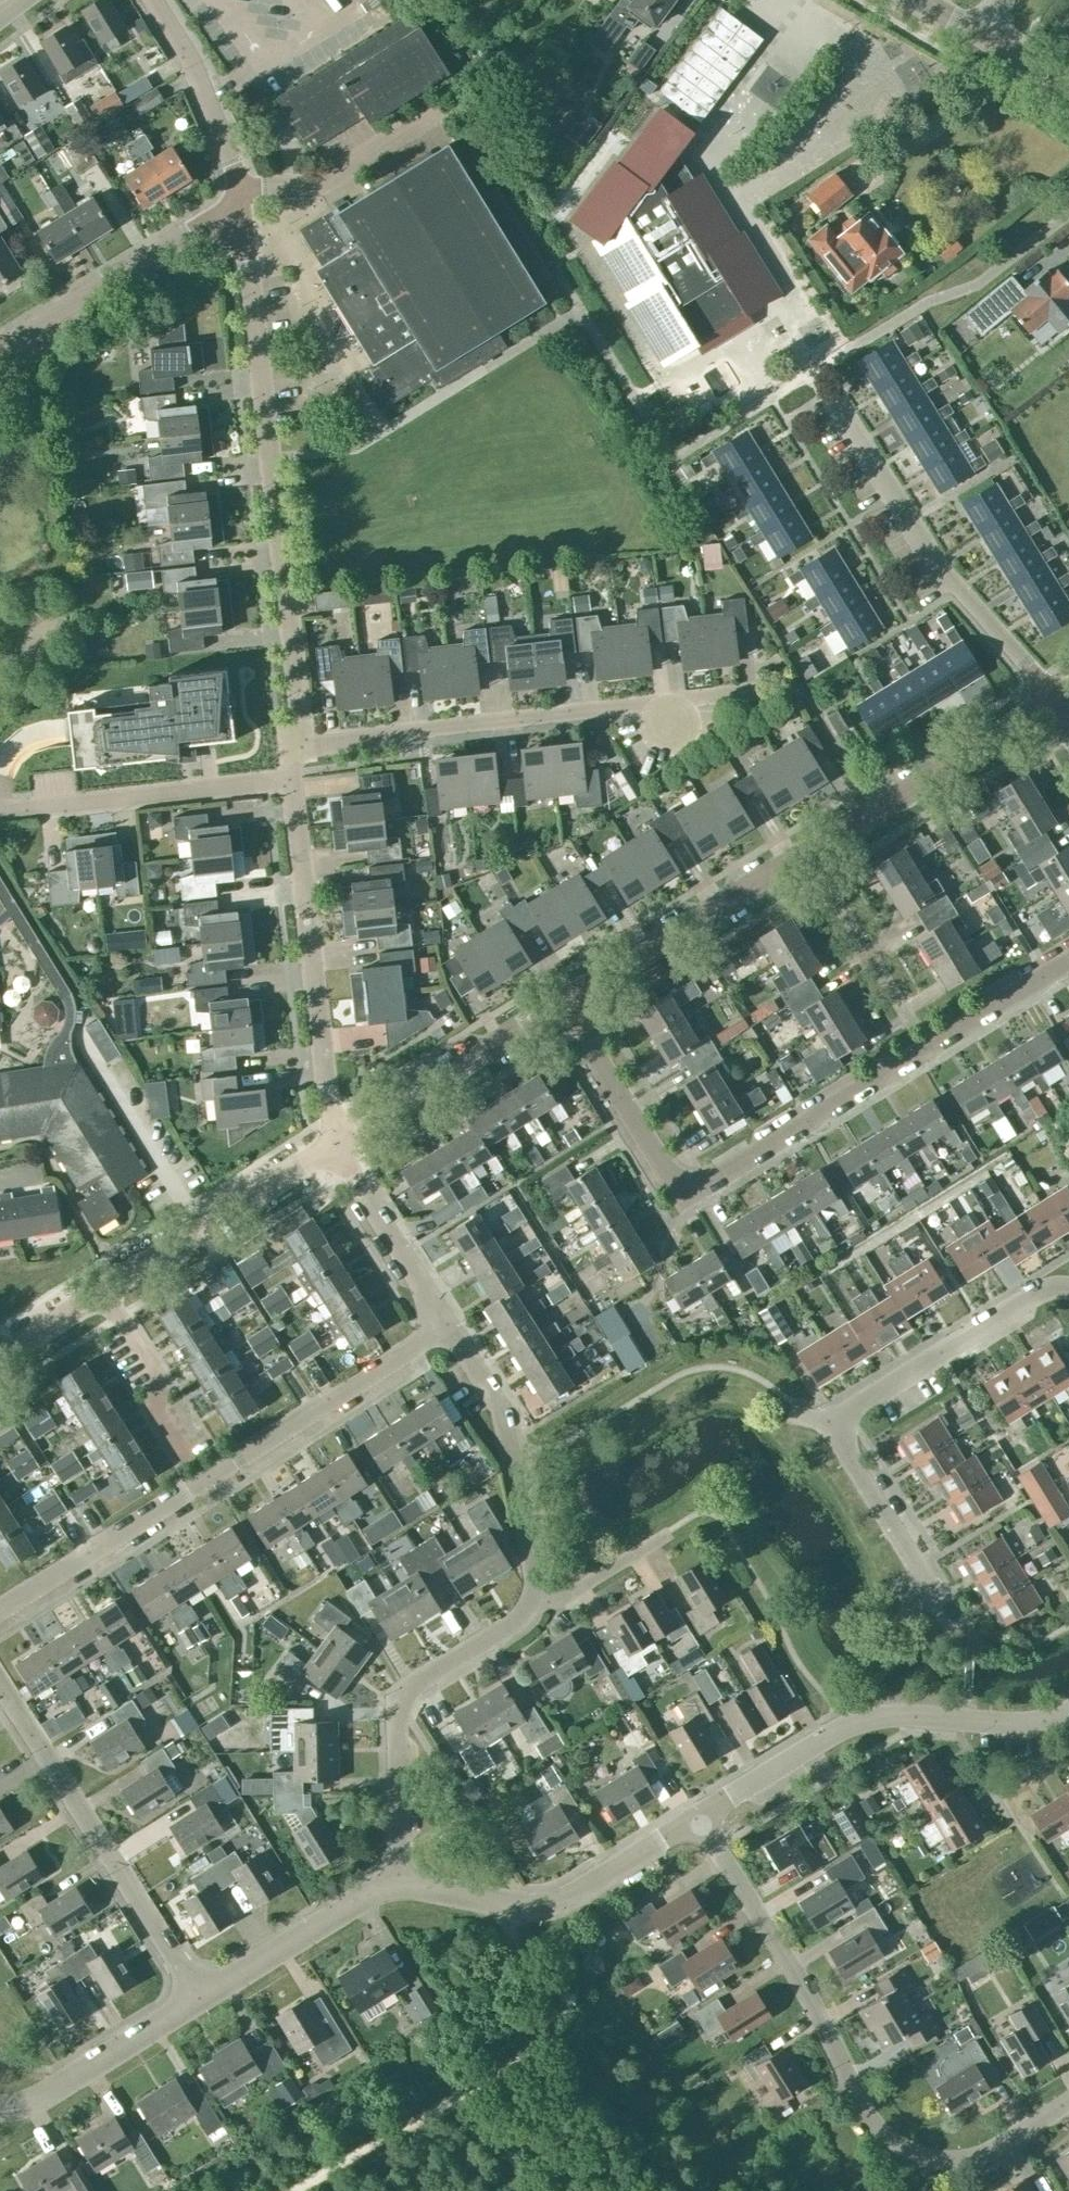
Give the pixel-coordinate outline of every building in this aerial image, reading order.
[(82,10),(102,42),(107,50),(119,42),(114,34),(126,26),(110,0),(99,0),(82,10)] [(593,35),(610,48),(626,26),(631,29),(633,28),(640,18),(652,27),(655,23),(657,24),(674,0),(634,0),(631,5),(624,0),(620,0),(593,35)] [(763,38),(721,7),(659,90),(700,122),(763,38)] [(420,26),(419,27),(410,14),(277,97),(310,149),(365,115),(370,123),(450,73),(420,26)] [(65,26),(40,42),(66,83),(98,63),(83,38),(75,43),(65,26)] [(644,41),(628,61),(639,68),(654,49),(644,41)] [(0,72),(0,74),(18,104),(44,89),(24,57),(0,72)] [(149,74),(130,85),(137,96),(155,85),(149,74)] [(157,87),(131,103),(138,115),(164,99),(157,87)] [(102,97),(89,105),(100,122),(113,114),(102,97)] [(75,121),(80,130),(94,123),(88,114),(79,99),(65,106),(75,121)] [(577,113),(587,128),(601,118),(590,103),(577,113)] [(664,364),(706,339),(710,345),(741,326),(737,319),(778,294),(740,232),(736,235),(699,175),(693,178),(677,153),(693,132),(662,109),(619,166),(615,162),(572,221),(596,238),(594,239),(631,299),(626,302),(664,364)] [(122,122),(113,127),(125,146),(133,159),(137,157),(141,165),(123,176),(143,208),(166,193),(133,140),(122,122)] [(24,135),(38,157),(54,148),(40,125),(24,135)] [(133,140),(166,193),(191,178),(172,146),(153,157),(149,149),(152,147),(144,133),(133,140)] [(81,135),(60,147),(77,174),(97,161),(81,135)] [(474,149),(457,159),(448,143),(333,214),(331,209),(299,229),(321,265),(314,269),(371,362),(361,369),(384,408),(433,376),(439,387),(506,345),(497,330),(545,300),(535,284),(551,274),(474,149)] [(834,173),(808,195),(825,216),(852,194),(834,173)] [(57,202),(58,202),(70,194),(62,181),(49,189),(57,202)] [(9,225),(22,218),(16,207),(1,183),(0,183),(0,210),(9,225)] [(37,231),(56,261),(83,244),(64,213),(65,213),(58,202),(57,202),(49,189),(41,194),(49,207),(52,206),(58,217),(37,231)] [(70,194),(58,202),(65,213),(64,213),(83,244),(110,227),(91,197),(77,205),(70,194)] [(827,223),(807,239),(851,292),(900,252),(892,242),(880,228),(879,228),(877,226),(880,222),(874,215),(869,215),(868,214),(839,237),(827,223)] [(17,273),(20,270),(0,239),(0,283),(4,281),(6,285),(19,277),(17,273)] [(1046,271),(1020,293),(1008,279),(961,318),(978,338),(1007,314),(1025,335),(1043,320),(1055,335),(1068,324),(1068,284),(1057,270),(1050,276),(1046,271)] [(160,339),(161,348),(150,349),(152,367),(138,371),(141,393),(175,389),(173,375),(192,373),(191,368),(201,367),(199,343),(184,345),(182,326),(160,339)] [(890,340),(860,359),(876,386),(907,367),(907,366),(920,358),(915,351),(901,359),(890,340)] [(876,386),(892,412),(923,393),(923,392),(936,384),(931,376),(918,385),(907,367),(876,386)] [(206,408),(196,409),(195,404),(176,406),(175,393),(141,397),(143,418),(158,419),(160,436),(209,431),(206,408)] [(892,412),(908,438),(939,418),(952,410),(947,402),(934,410),(923,393),(892,412)] [(908,438),(924,464),(956,444),(955,444),(968,436),(963,428),(950,436),(939,418),(908,438)] [(202,460),(201,454),(211,453),(209,431),(160,436),(162,453),(148,457),(150,479),(184,475),(183,462),(202,460)] [(706,466),(719,458),(730,476),(762,457),(746,431),(702,458),(706,466)] [(980,447),(989,461),(1003,452),(994,438),(980,447)] [(924,464),(941,490),(985,463),(980,454),(967,462),(956,444),(924,464)] [(746,502),(747,503),(778,483),(762,457),(730,476),(718,484),(722,492),(735,484),(746,502)] [(118,470),(119,484),(136,483),(134,468),(118,470)] [(142,484),(144,504),(168,505),(170,522),(219,517),(216,494),(206,496),(205,490),(186,492),(185,479),(142,484)] [(739,519),(751,511),(762,529),(794,509),(778,483),(747,503),(746,502),(733,510),(739,519)] [(994,483),(962,503),(979,530),(1011,510),(1010,509),(1023,502),(1018,494),(1005,502),(994,483)] [(794,509),(762,529),(750,537),(755,545),(767,537),(779,555),(811,536),(794,509)] [(1041,527),(1046,524),(1055,518),(1049,509),(1035,518),(1041,527)] [(979,530),(993,553),(995,556),(1027,536),(1039,528),(1035,520),(1022,528),(1011,510),(979,530)] [(211,540),(221,539),(219,517),(170,522),(172,539),(158,544),(160,565),(194,561),(193,548),(212,546),(211,540)] [(1053,535),(1046,524),(1041,527),(1039,529),(1046,540),(1053,535)] [(1043,562),(1042,562),(1055,554),(1050,546),(1038,554),(1027,536),(995,556),(1011,582),(1043,562)] [(805,576),(816,594),(816,595),(849,575),(833,548),(787,576),(792,584),(805,576)] [(122,554),(124,570),(144,568),(142,551),(122,554)] [(1053,580),(1043,562),(1011,582),(1027,608),(1059,588),(1068,581),(1068,570),(1067,572),(1053,580)] [(161,569),(164,591),(178,592),(180,609),(229,603),(226,581),(216,582),(215,577),(196,579),(195,565),(161,569)] [(125,573),(127,590),(154,587),(152,570),(125,573)] [(832,620),(865,601),(849,575),(816,595),(816,594),(803,602),(809,611),(822,603),(832,620)] [(392,584),(351,588),(353,605),(394,601),(392,584)] [(658,586),(660,602),(673,600),(672,585),(658,586)] [(642,588),(644,603),(657,602),(655,586),(642,588)] [(353,605),(351,588),(314,592),(316,610),(353,605)] [(399,589),(400,603),(416,601),(415,588),(399,589)] [(1059,588),(1027,608),(1043,634),(1068,618),(1068,605),(1059,588)] [(572,596),(574,611),(590,610),(588,594),(572,596)] [(744,597),(722,600),(722,614),(705,616),(710,665),(732,662),(732,657),(737,657),(735,633),(748,631),(744,597)] [(766,607),(774,619),(789,610),(781,598),(766,607)] [(881,627),(865,601),(832,620),(820,628),(825,637),(838,629),(849,647),(881,627)] [(182,626),(168,630),(170,651),(204,648),(203,634),(222,632),(221,627),(231,626),(229,603),(180,609),(182,626)] [(687,618),(683,604),(662,606),(665,640),(679,639),(681,663),(687,662),(688,667),(710,665),(705,616),(687,618)] [(485,608),(486,622),(499,620),(497,606),(485,608)] [(636,609),(635,624),(618,626),(624,675),(646,672),(645,667),(651,667),(648,642),(661,641),(657,607),(636,609)] [(618,626),(601,628),(597,614),(575,617),(579,650),(592,649),(595,673),(601,672),(601,677),(624,675),(618,626)] [(550,619),(549,634),(532,636),(537,685),(560,682),(559,677),(565,676),(562,652),(575,651),(571,617),(550,619)] [(532,636),(515,638),(510,624),(489,626),(493,660),(506,659),(509,683),(514,682),(515,687),(537,685),(532,636)] [(451,695),(473,692),(473,687),(478,686),(475,662),(489,661),(485,627),(463,629),(462,644),(445,646),(451,695)] [(955,689),(981,672),(953,627),(945,632),(953,645),(935,656),(955,689)] [(428,648),(424,634),(402,636),(406,670),(420,669),(423,693),(428,692),(429,697),(451,695),(445,646),(428,648)] [(399,637),(377,639),(376,654),(359,656),(365,705),(387,702),(387,697),(392,696),(389,672),(403,671),(399,637)] [(144,644),(146,659),(161,657),(159,642),(144,644)] [(928,705),(955,689),(935,656),(927,643),(919,649),(927,662),(909,673),(928,705)] [(342,658),(338,644),(315,647),(319,681),(334,679),(336,703),(342,702),(342,707),(365,705),(359,656),(342,658)] [(805,652),(793,664),(806,677),(819,665),(805,652)] [(928,705),(909,673),(901,660),(893,665),(901,678),(883,689),(902,721),(928,705)] [(179,756),(178,746),(234,739),(226,668),(168,675),(169,682),(148,684),(151,707),(94,713),(94,707),(67,710),(74,768),(179,756)] [(856,706),(876,737),(902,721),(883,689),(875,676),(866,681),(875,694),(856,706)] [(835,709),(825,715),(836,734),(847,727),(835,709)] [(800,794),(817,783),(814,779),(823,774),(811,754),(822,747),(808,724),(795,731),(799,737),(774,752),(800,794)] [(571,748),(570,743),(550,746),(556,794),(574,792),(576,807),(602,804),(597,768),(584,770),(581,747),(571,748)] [(556,794),(550,746),(530,748),(531,753),(521,754),(523,777),(510,778),(512,794),(513,806),(528,804),(527,797),(556,794)] [(780,800),(783,804),(800,794),(774,752),(749,768),(751,772),(740,779),(748,793),(759,786),(772,805),(780,800)] [(499,795),(512,794),(510,778),(497,780),(495,757),(485,758),(484,753),(464,755),(470,804),(500,800),(499,795)] [(470,804),(464,755),(444,758),(445,763),(435,764),(437,787),(424,788),(427,816),(442,814),(441,807),(470,804)] [(629,800),(643,792),(627,766),(614,774),(629,800)] [(341,795),(342,801),(332,802),(334,824),(383,819),(381,802),(395,797),(392,772),(358,776),(360,793),(341,795)] [(1040,797),(1025,772),(994,792),(994,794),(971,808),(979,820),(1001,806),(1008,817),(1040,797)] [(737,800),(748,793),(740,779),(729,786),(726,782),(700,798),(726,839),(743,829),(740,825),(749,819),(737,800)] [(1016,829),(1007,835),(1017,850),(1021,857),(1022,858),(1050,841),(1043,829),(1055,821),(1040,797),(1008,817),(1016,829)] [(709,850),(726,839),(700,798),(676,813),(672,807),(660,815),(674,838),(685,831),(698,851),(706,846),(709,850)] [(240,850),(238,828),(228,829),(227,824),(208,826),(207,812),(173,816),(175,838),(190,839),(192,856),(240,850)] [(660,815),(648,822),(651,828),(626,843),(652,885),(669,874),(666,870),(675,865),(663,845),(674,838),(660,815)] [(337,847),(347,845),(348,851),(366,849),(368,862),(402,858),(399,837),(385,836),(383,819),(334,824),(337,847)] [(957,829),(965,842),(975,836),(966,823),(957,829)] [(940,840),(948,853),(960,846),(952,833),(940,840)] [(120,843),(115,844),(113,834),(91,836),(97,885),(114,883),(118,897),(140,894),(136,860),(122,862),(120,843)] [(886,892),(918,873),(911,861),(935,847),(927,834),(904,849),(903,848),(871,867),(886,892)] [(69,839),(70,849),(64,850),(67,868),(47,871),(51,905),(79,901),(80,887),(97,885),(91,836),(69,839)] [(518,843),(521,856),(537,852),(533,839),(518,843)] [(1057,852),(1050,841),(1022,858),(1037,882),(1045,876),(1052,888),(1068,878),(1068,845),(1057,852)] [(626,843),(601,859),(603,863),(592,870),(600,884),(611,877),(624,896),(632,891),(635,895),(652,885),(626,843)] [(234,879),(233,874),(243,873),(240,850),(192,856),(194,873),(180,877),(182,899),(216,895),(215,881),(234,879)] [(475,859),(477,870),(491,867),(490,857),(475,859)] [(977,867),(985,880),(1001,871),(993,858),(977,867)] [(393,905),(391,888),(405,884),(402,862),(368,866),(370,879),(351,882),(352,887),(342,888),(344,911),(393,905)] [(505,866),(494,872),(501,883),(511,877),(505,866)] [(600,884),(592,870),(581,877),(578,873),(553,888),(578,930),(595,920),(592,916),(601,910),(589,891),(600,884)] [(451,885),(448,872),(435,875),(438,888),(451,885)] [(921,920),(950,902),(935,878),(925,884),(918,873),(886,892),(901,916),(914,909),(921,920)] [(1068,912),(1068,878),(1052,888),(1059,899),(1036,914),(1043,926),(1044,926),(1051,939),(1068,927),(1068,914),(1068,912)] [(3,906),(1,908),(0,909),(0,923),(2,922),(5,920),(7,918),(9,915),(60,998),(61,1000),(62,1003),(63,1005),(63,1008),(63,1010),(63,1013),(63,1016),(62,1018),(62,1021),(61,1023),(60,1026),(58,1028),(57,1030),(55,1032),(52,1035),(49,1039),(47,1043),(45,1047),(43,1051),(42,1055),(41,1060),(41,1064),(41,1069),(54,1064),(74,1060),(73,1057),(71,1054),(70,1050),(70,1047),(69,1043),(69,1039),(69,1036),(70,1032),(71,1028),(72,1025),(73,1021),(74,1018),(74,1014),(74,1010),(74,1007),(74,1003),(73,999),(71,996),(70,993),(0,879),(0,900),(3,906)] [(965,893),(971,903),(989,892),(983,883),(965,893)] [(526,929),(538,922),(550,942),(558,937),(561,941),(578,930),(553,888),(528,904),(524,898),(512,905),(526,929)] [(248,914),(238,915),(237,910),(218,912),(217,899),(183,903),(185,924),(200,925),(202,942),(250,937),(248,914)] [(442,907),(449,918),(462,910),(455,899),(442,907)] [(515,936),(526,929),(512,905),(510,902),(497,910),(503,919),(478,935),(503,976),(521,965),(518,961),(527,956),(515,936)] [(930,963),(962,944),(955,932),(965,926),(950,902),(921,920),(928,931),(915,939),(930,963)] [(395,922),(393,905),(344,911),(347,933),(357,932),(358,937),(376,935),(378,948),(412,944),(409,923),(395,922)] [(805,941),(790,917),(758,937),(759,939),(736,953),(743,965),(767,950),(774,962),(805,941)] [(423,931),(424,944),(440,942),(439,929),(423,931)] [(503,976),(478,935),(453,950),(455,954),(444,961),(452,975),(463,968),(476,988),(484,982),(487,986),(503,976)] [(105,939),(107,952),(128,949),(127,936),(105,939)] [(243,960),(253,959),(250,937),(202,942),(204,959),(190,964),(191,971),(186,972),(187,986),(226,981),(225,968),(243,966),(243,960)] [(993,940),(969,955),(962,944),(930,963),(945,988),(977,968),(1000,953),(993,940)] [(808,974),(820,966),(805,941),(774,962),(781,973),(773,979),(788,1003),(815,985),(808,974)] [(178,945),(153,948),(155,963),(180,960),(178,945)] [(361,968),(362,973),(352,975),(354,997),(403,991),(401,974),(415,970),(412,948),(378,952),(380,966),(361,968)] [(421,972),(436,970),(435,956),(420,957),(421,972)] [(717,964),(724,976),(735,969),(728,957),(717,964)] [(133,979),(134,993),(162,990),(161,976),(133,979)] [(683,1019),(675,1007),(699,992),(692,979),(668,994),(637,1012),(652,1038),(683,1019)] [(258,1001),(248,1002),(247,996),(228,999),(227,985),(193,989),(195,1011),(210,1012),(212,1029),(260,1023),(258,1001)] [(850,1013),(834,989),(822,996),(815,985),(788,1003),(802,1026),(811,1020),(818,1033),(850,1013)] [(431,998),(440,1012),(452,1004),(443,990),(431,998)] [(357,1019),(367,1018),(368,1024),(384,1022),(387,1047),(381,1050),(382,1051),(435,1018),(435,1017),(433,1018),(428,1010),(405,1008),(403,991),(354,997),(357,1019)] [(106,1001),(109,1023),(126,1021),(124,999),(106,1001)] [(762,1020),(767,1029),(781,1020),(776,1012),(762,1020)] [(835,1056),(864,1038),(850,1013),(818,1033),(825,1044),(801,1059),(809,1071),(816,1082),(841,1066),(835,1056)] [(690,1030),(683,1019),(652,1038),(667,1061),(679,1053),(685,1064),(679,1068),(679,1069),(685,1065),(686,1066),(713,1049),(698,1025),(690,1030)] [(263,1045),(260,1023),(212,1029),(214,1046),(200,1050),(202,1072),(236,1068),(235,1054),(253,1052),(253,1047),(263,1045)] [(106,1061),(118,1054),(101,1025),(89,1032),(106,1061)] [(1020,1044),(1038,1072),(1041,1070),(1056,1061),(1065,1076),(1068,1082),(1068,1063),(1064,1055),(1061,1057),(1044,1029),(1020,1044)] [(1038,1072),(1020,1044),(997,1058),(1014,1087),(1018,1085),(1033,1076),(1042,1091),(1051,1085),(1041,1070),(1038,1072)] [(693,1076),(680,1084),(696,1109),(727,1089),(720,1077),(728,1072),(713,1049),(686,1066),(693,1076)] [(776,1060),(783,1071),(796,1063),(789,1052),(776,1060)] [(1018,1085),(1014,1087),(997,1058),(974,1072),(992,1101),(994,1099),(1009,1090),(1019,1105),(1027,1100),(1018,1085)] [(44,1132),(80,1191),(89,1185),(93,1192),(77,1202),(94,1230),(119,1214),(108,1196),(146,1173),(76,1060),(74,1060),(54,1064),(41,1069),(0,1075),(0,1140),(44,1132)] [(565,1064),(556,1069),(566,1085),(575,1080),(565,1064)] [(952,1091),(945,1096),(954,1111),(961,1106),(967,1116),(986,1104),(995,1120),(1004,1114),(994,1099),(992,1101),(974,1072),(950,1087),(952,1091)] [(555,1102),(537,1074),(516,1087),(534,1116),(535,1115),(549,1106),(559,1120),(567,1115),(558,1100),(555,1102)] [(228,1125),(230,1142),(264,1121),(263,1116),(267,1116),(263,1089),(237,1092),(235,1075),(201,1079),(203,1097),(214,1096),(217,1126),(228,1125)] [(145,1081),(146,1097),(165,1095),(163,1079),(145,1081)] [(696,1109),(711,1133),(742,1114),(742,1112),(765,1098),(758,1085),(734,1100),(727,1089),(696,1109)] [(534,1116),(516,1087),(492,1102),(510,1130),(511,1129),(526,1120),(535,1135),(544,1129),(535,1115),(534,1116)] [(931,1099),(907,1113),(925,1142),(928,1140),(943,1131),(952,1146),(961,1141),(951,1124),(948,1126),(946,1123),(953,1118),(943,1101),(936,1106),(931,1099)] [(1019,1105),(1028,1121),(1037,1115),(1027,1100),(1019,1105)] [(510,1130),(492,1102),(466,1118),(471,1126),(473,1125),(486,1145),(503,1135),(512,1150),(521,1144),(511,1129),(510,1130)] [(928,1140),(925,1142),(907,1113),(884,1128),(902,1156),(905,1154),(920,1145),(929,1160),(937,1155),(928,1140)] [(473,1125),(471,1126),(449,1140),(468,1170),(471,1168),(485,1159),(494,1173),(503,1168),(494,1153),(491,1155),(485,1146),(486,1145),(473,1125)] [(562,1135),(569,1145),(580,1138),(574,1128),(562,1135)] [(902,1156),(884,1128),(860,1142),(878,1171),(882,1169),(896,1159),(906,1175),(914,1169),(905,1154),(902,1156)] [(468,1170),(449,1140),(426,1155),(444,1184),(447,1182),(462,1173),(471,1187),(480,1182),(471,1168),(468,1170)] [(882,1169),(878,1171),(860,1142),(837,1157),(840,1162),(833,1167),(840,1178),(847,1174),(854,1186),(868,1177),(873,1185),(878,1182),(882,1189),(891,1184),(882,1169)] [(536,1143),(525,1150),(535,1165),(546,1158),(536,1143)] [(444,1184),(426,1155),(401,1170),(419,1199),(438,1187),(447,1201),(429,1213),(437,1225),(463,1209),(447,1182),(444,1184)] [(943,1164),(949,1172),(959,1166),(954,1157),(943,1164)] [(1055,1168),(1060,1177),(1068,1172),(1062,1163),(1055,1168)] [(578,1205),(579,1208),(609,1190),(594,1166),(574,1178),(565,1164),(542,1179),(554,1199),(568,1190),(578,1205)] [(818,1168),(794,1183),(812,1212),(815,1210),(830,1201),(839,1216),(848,1211),(838,1194),(835,1196),(818,1168)] [(991,1176),(979,1183),(986,1195),(998,1188),(991,1176)] [(812,1212),(794,1183),(771,1197),(789,1226),(792,1224),(807,1215),(822,1240),(830,1234),(815,1210),(812,1212)] [(1068,1228),(1068,1188),(1067,1185),(1046,1198),(1066,1230),(1068,1228)] [(909,1194),(914,1203),(928,1195),(922,1186),(909,1194)] [(578,1205),(563,1214),(568,1223),(583,1214),(592,1229),(594,1232),(623,1214),(609,1190),(579,1208),(578,1205)] [(54,1192),(12,1199),(18,1237),(61,1230),(54,1192)] [(792,1224),(789,1226),(771,1197),(748,1212),(765,1241),(769,1238),(783,1229),(793,1245),(801,1239),(792,1224)] [(950,1204),(956,1214),(965,1208),(959,1198),(950,1204)] [(1046,1243),(1066,1230),(1046,1198),(1026,1210),(1046,1243)] [(12,1199),(0,1201),(0,1240),(18,1237),(12,1199)] [(1026,1255),(1046,1243),(1026,1210),(1016,1217),(1007,1202),(997,1208),(1006,1223),(1005,1223),(1026,1255)] [(936,1210),(944,1224),(957,1216),(948,1203),(936,1210)] [(504,1215),(512,1226),(524,1218),(517,1207),(504,1215)] [(769,1238),(765,1241),(748,1212),(724,1227),(741,1255),(760,1244),(775,1268),(784,1263),(769,1238)] [(478,1213),(449,1231),(464,1255),(493,1237),(495,1240),(510,1230),(505,1222),(490,1231),(478,1213)] [(945,1247),(966,1279),(999,1258),(979,1226),(976,1227),(967,1213),(949,1224),(958,1239),(945,1247)] [(607,1253),(609,1256),(638,1238),(623,1214),(594,1232),(592,1229),(578,1238),(583,1246),(597,1237),(607,1253)] [(288,1216),(269,1228),(275,1236),(281,1232),(283,1236),(297,1258),(324,1240),(310,1218),(296,1227),(288,1216)] [(999,1258),(1008,1253),(1014,1263),(1026,1255),(1005,1223),(995,1230),(989,1220),(979,1226),(999,1258)] [(899,1231),(905,1241),(920,1232),(914,1222),(899,1231)] [(508,1260),(510,1264),(525,1254),(541,1243),(535,1235),(504,1255),(495,1240),(493,1237),(464,1255),(479,1278),(508,1260)] [(607,1253),(592,1261),(597,1270),(612,1261),(624,1280),(652,1262),(638,1238),(609,1256),(607,1253)] [(303,1285),(338,1262),(324,1240),(297,1258),(306,1270),(297,1276),(303,1285)] [(712,1249),(688,1264),(706,1293),(709,1291),(724,1282),(733,1297),(742,1291),(732,1276),(730,1277),(712,1249)] [(887,1262),(896,1277),(893,1279),(913,1311),(947,1290),(927,1258),(914,1266),(905,1251),(887,1262)] [(845,1264),(850,1272),(860,1266),(855,1258),(845,1264)] [(493,1301),(494,1301),(513,1289),(514,1290),(523,1285),(524,1287),(539,1277),(548,1271),(542,1263),(534,1269),(519,1278),(510,1264),(508,1260),(479,1278),(493,1301)] [(326,1302),(353,1284),(338,1262),(303,1285),(308,1294),(317,1288),(326,1302)] [(268,1264),(246,1278),(252,1287),(274,1273),(268,1264)] [(718,1306),(709,1291),(706,1293),(688,1264),(663,1279),(681,1308),(700,1296),(710,1311),(718,1306)] [(756,1266),(744,1273),(757,1294),(769,1287),(756,1266)] [(893,1279),(884,1285),(890,1295),(879,1301),(899,1334),(911,1327),(905,1316),(913,1311),(893,1279)] [(246,1290),(241,1282),(219,1296),(224,1304),(246,1290)] [(546,1293),(552,1303),(570,1291),(564,1282),(546,1293)] [(331,1329),(367,1306),(353,1284),(326,1302),(334,1314),(325,1320),(331,1329)] [(287,1295),(282,1286),(260,1300),(266,1309),(287,1295)] [(879,1301),(878,1302),(869,1287),(851,1298),(860,1313),(859,1314),(879,1347),(899,1334),(879,1301)] [(499,1331),(529,1313),(531,1316),(545,1307),(540,1299),(525,1308),(514,1290),(513,1289),(494,1301),(493,1301),(484,1307),(499,1331)] [(230,1313),(252,1299),(246,1290),(224,1304),(230,1313)] [(584,1298),(594,1314),(608,1306),(598,1290),(584,1298)] [(293,1304),(287,1295),(266,1309),(271,1318),(293,1304)] [(209,1313),(204,1305),(195,1311),(186,1297),(158,1315),(172,1337),(209,1313)] [(624,1303),(609,1312),(617,1325),(632,1316),(624,1303)] [(354,1345),(381,1328),(367,1306),(331,1329),(336,1338),(345,1332),(354,1345)] [(214,1341),(206,1328),(215,1323),(209,1313),(172,1337),(186,1359),(214,1341)] [(514,1354),(543,1336),(546,1341),(561,1331),(555,1322),(540,1331),(531,1316),(529,1313),(499,1331),(514,1354)] [(879,1347),(859,1314),(838,1327),(858,1359),(879,1347)] [(769,1326),(776,1337),(784,1332),(777,1321),(769,1326)] [(274,1334),(269,1326),(246,1340),(252,1348),(274,1334)] [(858,1359),(838,1327),(818,1340),(838,1372),(858,1359)] [(316,1339),(310,1330),(288,1344),(294,1353),(316,1339)] [(258,1357),(280,1343),(274,1334),(252,1348),(258,1357)] [(514,1354),(529,1377),(558,1359),(561,1363),(575,1354),(570,1346),(555,1355),(546,1341),(543,1336),(514,1354)] [(321,1347),(316,1339),(294,1353),(299,1361),(321,1347)] [(838,1372),(818,1340),(797,1353),(817,1385),(838,1372)] [(237,1358),(231,1349),(222,1354),(214,1341),(186,1359),(200,1381),(237,1358)] [(1027,1356),(1051,1394),(1064,1386),(1068,1393),(1068,1392),(1068,1373),(1049,1342),(1027,1356)] [(288,1356),(266,1370),(272,1379),(294,1365),(288,1356)] [(1027,1356),(1006,1369),(1030,1408),(1051,1394),(1027,1356)] [(234,1372),(242,1367),(237,1358),(200,1381),(214,1403),(242,1385),(234,1372)] [(558,1359),(529,1377),(544,1401),(573,1383),(575,1386),(590,1376),(585,1369),(570,1379),(561,1363),(558,1359)] [(98,1385),(84,1363),(57,1380),(65,1394),(56,1399),(62,1407),(98,1385)] [(1006,1369),(984,1383),(1008,1422),(1030,1408),(1006,1369)] [(84,1424),(112,1407),(98,1385),(62,1407),(67,1417),(76,1411),(84,1424)] [(228,1425),(256,1407),(242,1385),(214,1403),(228,1425)] [(434,1395),(411,1411),(429,1439),(432,1437),(447,1428),(456,1443),(460,1448),(468,1444),(464,1438),(465,1437),(455,1421),(452,1423),(434,1395)] [(29,1429),(51,1414),(46,1407),(23,1421),(29,1429)] [(99,1446),(98,1446),(126,1429),(112,1407),(84,1424),(93,1437),(84,1443),(90,1452),(99,1446)] [(955,1418),(961,1428),(975,1420),(969,1410),(955,1418)] [(409,1452),(424,1442),(433,1457),(442,1452),(432,1437),(429,1439),(411,1411),(391,1423),(409,1452)] [(51,1414),(29,1429),(35,1438),(57,1424),(51,1414)] [(951,1439),(937,1416),(898,1440),(912,1463),(951,1439)] [(410,1472),(419,1467),(409,1452),(391,1423),(364,1440),(382,1469),(401,1457),(410,1472)] [(0,1434),(0,1447),(19,1435),(13,1426),(0,1434)] [(98,1446),(99,1446),(112,1468),(140,1451),(126,1429),(98,1446)] [(935,1479),(934,1478),(964,1460),(963,1460),(951,1439),(912,1463),(926,1485),(935,1479)] [(33,1456),(28,1448),(6,1462),(12,1470),(33,1456)] [(79,1458),(73,1449),(51,1464),(57,1472),(79,1458)] [(126,1490),(154,1473),(140,1451),(112,1468),(126,1490)] [(365,1483),(345,1452),(321,1468),(353,1519),(363,1513),(354,1499),(352,1501),(348,1494),(365,1483)] [(934,1478),(935,1479),(948,1500),(986,1476),(973,1454),(963,1460),(964,1460),(934,1478)] [(39,1466),(33,1456),(12,1470),(18,1479),(39,1466)] [(62,1481),(84,1467),(79,1458),(57,1472),(62,1481)] [(1017,1475),(1049,1526),(1068,1514),(1068,1509),(1039,1461),(1017,1475)] [(353,1519),(321,1468),(297,1483),(316,1514),(333,1504),(337,1510),(335,1511),(344,1525),(353,1519)] [(961,1522),(1000,1498),(986,1476),(948,1500),(961,1522)] [(92,1480),(70,1494),(76,1503),(98,1489),(92,1480)] [(316,1514),(297,1483),(273,1499),(305,1550),(314,1544),(306,1530),(304,1532),(300,1525),(316,1514)] [(427,1490),(397,1509),(406,1522),(436,1504),(427,1490)] [(61,1500),(56,1492),(34,1506),(39,1514),(61,1500)] [(466,1510),(480,1532),(462,1543),(485,1581),(510,1565),(490,1534),(502,1527),(484,1498),(466,1510)] [(273,1499),(248,1515),(268,1545),(285,1534),(289,1541),(287,1542),(296,1556),(305,1550),(273,1499)] [(67,1509),(61,1500),(39,1514),(45,1523),(67,1509)] [(18,1528),(18,1527),(4,1505),(0,1508),(0,1539),(18,1528)] [(362,1527),(372,1543),(402,1525),(392,1509),(362,1527)] [(0,1539),(0,1558),(5,1567),(32,1550),(24,1536),(34,1531),(28,1521),(18,1527),(18,1528),(0,1539)] [(249,1557),(229,1526),(205,1542),(237,1593),(247,1587),(238,1574),(236,1575),(232,1568),(249,1557)] [(447,1553),(435,1534),(414,1547),(430,1572),(442,1565),(461,1596),(485,1581),(462,1543),(447,1553)] [(1000,1536),(961,1560),(975,1582),(1014,1558),(1000,1536)] [(237,1593),(205,1542),(181,1558),(201,1588),(217,1578),(221,1584),(219,1586),(228,1599),(237,1593)] [(414,1547),(398,1557),(409,1575),(391,1587),(415,1625),(439,1610),(420,1578),(430,1572),(414,1547)] [(1036,1556),(1042,1565),(1056,1557),(1050,1547),(1036,1556)] [(308,1554),(316,1566),(325,1561),(317,1548),(308,1554)] [(201,1588),(181,1558),(156,1573),(189,1624),(198,1618),(190,1605),(188,1606),(184,1599),(201,1588)] [(975,1582),(988,1603),(1027,1579),(1014,1558),(975,1582)] [(703,1560),(683,1572),(678,1575),(696,1605),(685,1612),(699,1634),(719,1622),(710,1607),(726,1598),(703,1560)] [(156,1573),(132,1589),(152,1620),(169,1609),(173,1615),(171,1617),(180,1630),(189,1624),(156,1573)] [(391,1587),(376,1597),(364,1578),(346,1589),(362,1615),(372,1609),(391,1640),(415,1625),(391,1587)] [(988,1603),(1002,1626),(1041,1602),(1027,1579),(988,1603)] [(665,1631),(671,1641),(689,1630),(675,1606),(665,1612),(652,1591),(630,1604),(652,1639),(665,1631)] [(116,1643),(133,1631),(113,1600),(89,1616),(121,1667),(131,1661),(129,1659),(122,1648),(120,1649),(116,1643)] [(317,1647),(354,1675),(372,1652),(342,1630),(351,1618),(327,1600),(313,1618),(329,1631),(317,1647)] [(656,1646),(630,1604),(608,1618),(624,1644),(612,1651),(626,1675),(647,1663),(642,1655),(656,1646)] [(223,1620),(231,1634),(242,1627),(234,1613),(223,1620)] [(84,1663),(101,1652),(105,1658),(103,1660),(112,1673),(121,1667),(89,1616),(65,1632),(84,1663)] [(178,1632),(187,1647),(198,1641),(189,1626),(178,1632)] [(73,1698),(82,1692),(74,1679),(72,1680),(67,1673),(84,1663),(65,1632),(40,1647),(73,1698)] [(568,1676),(582,1668),(588,1677),(605,1666),(587,1636),(575,1644),(569,1634),(553,1643),(554,1646),(529,1662),(546,1690),(547,1690),(550,1694),(554,1697),(559,1698),(564,1697),(568,1694),(571,1690),(572,1685),(571,1681),(568,1676)] [(757,1681),(744,1690),(765,1725),(787,1711),(767,1678),(776,1672),(759,1643),(741,1654),(757,1681)] [(55,1691),(64,1704),(73,1698),(40,1647),(16,1663),(35,1694),(53,1683),(57,1689),(55,1691)] [(307,1674),(337,1697),(354,1675),(317,1647),(305,1663),(289,1650),(275,1669),(298,1687),(307,1674)] [(682,1653),(668,1662),(675,1673),(689,1665),(682,1653)] [(136,1685),(146,1678),(137,1664),(127,1670),(136,1685)] [(705,1668),(692,1675),(709,1703),(722,1695),(705,1668)] [(615,1669),(604,1676),(623,1708),(630,1704),(634,1701),(615,1669)] [(108,1680),(98,1686),(112,1708),(122,1702),(108,1680)] [(501,1682),(477,1697),(501,1735),(517,1725),(529,1743),(550,1731),(534,1706),(521,1714),(501,1682)] [(135,1695),(142,1707),(157,1698),(149,1686),(135,1695)] [(787,1695),(803,1716),(813,1709),(797,1688),(787,1695)] [(765,1725),(744,1690),(721,1703),(743,1738),(765,1725)] [(685,1721),(669,1731),(692,1769),(717,1754),(700,1727),(713,1719),(696,1691),(675,1704),(685,1721)] [(477,1697),(453,1713),(473,1744),(461,1752),(476,1777),(496,1764),(484,1746),(501,1735),(477,1697)] [(131,1699),(110,1712),(118,1725),(91,1742),(107,1767),(142,1744),(132,1729),(145,1721),(131,1699)] [(85,1717),(77,1704),(54,1717),(63,1730),(85,1717)] [(641,1747),(653,1739),(630,1704),(623,1708),(609,1717),(621,1735),(630,1730),(641,1747)] [(303,1707),(269,1707),(270,1728),(279,1728),(280,1753),(294,1753),(340,1753),(339,1723),(311,1724),(311,1708),(303,1708),(303,1707)] [(535,1745),(542,1757),(564,1744),(557,1731),(535,1745)] [(170,1760),(180,1753),(172,1741),(163,1747),(170,1760)] [(173,1792),(164,1778),(177,1769),(170,1760),(163,1747),(141,1761),(149,1774),(122,1791),(137,1814),(173,1792)] [(645,1749),(630,1758),(634,1766),(595,1791),(614,1820),(655,1795),(644,1778),(658,1770),(645,1749)] [(551,1757),(558,1767),(567,1761),(560,1751),(551,1757)] [(901,1795),(940,1771),(928,1752),(902,1768),(909,1780),(896,1787),(901,1795)] [(274,1772),(267,1772),(268,1782),(274,1782),(274,1792),(275,1793),(275,1795),(304,1795),(304,1782),(340,1782),(340,1753),(294,1753),(295,1771),(274,1771),(274,1772)] [(576,1835),(567,1820),(582,1812),(552,1766),(538,1775),(548,1791),(547,1792),(554,1805),(520,1826),(541,1857),(576,1835)] [(940,1771),(901,1795),(906,1803),(919,1796),(925,1806),(952,1790),(940,1771)] [(213,1785),(219,1795),(229,1788),(223,1779),(213,1785)] [(471,1786),(476,1796),(485,1791),(479,1781),(471,1786)] [(211,1783),(189,1796),(198,1810),(171,1827),(186,1851),(221,1828),(211,1813),(225,1805),(211,1783)] [(958,1786),(952,1790),(925,1806),(933,1818),(917,1828),(923,1837),(971,1807),(958,1786)] [(1067,1791),(1049,1802),(1068,1834),(1068,1794),(1067,1791)] [(275,1795),(275,1812),(296,1812),(305,1826),(295,1831),(318,1866),(341,1852),(319,1817),(318,1818),(311,1806),(304,1806),(304,1795),(275,1795)] [(1049,1802),(1030,1815),(1046,1841),(1058,1834),(1065,1846),(1068,1844),(1068,1834),(1049,1802)] [(869,1836),(867,1833),(868,1832),(850,1804),(833,1815),(849,1841),(846,1843),(850,1849),(869,1836)] [(971,1807),(923,1837),(929,1846),(944,1837),(952,1849),(984,1829),(971,1807)] [(11,1827),(0,1810),(0,1834),(11,1827)] [(798,1826),(765,1846),(779,1868),(796,1858),(799,1863),(796,1864),(802,1874),(835,1854),(821,1831),(816,1834),(810,1823),(800,1829),(798,1826)] [(854,1847),(861,1858),(875,1850),(868,1839),(854,1847)] [(211,1865),(225,1886),(239,1878),(256,1904),(280,1889),(258,1854),(243,1864),(234,1850),(211,1865)] [(0,1867),(0,1888),(6,1897),(41,1875),(26,1851),(0,1867)] [(850,1853),(823,1870),(831,1883),(799,1902),(815,1928),(852,1905),(843,1889),(864,1876),(850,1853)] [(231,1920),(214,1893),(225,1886),(211,1865),(190,1878),(199,1892),(185,1901),(207,1935),(231,1920)] [(1,1917),(10,1931),(28,1920),(33,1927),(45,1919),(55,1933),(89,1911),(74,1887),(48,1905),(39,1891),(18,1905),(1,1917)] [(691,1891),(657,1912),(650,1901),(623,1918),(636,1940),(658,1926),(667,1940),(706,1916),(691,1891)] [(873,1906),(847,1922),(855,1935),(829,1950),(844,1976),(882,1954),(872,1938),(887,1929),(873,1906)] [(1053,1906),(1038,1916),(1047,1930),(1062,1921),(1053,1906)] [(681,1950),(657,1965),(671,1986),(689,1975),(703,1998),(725,1985),(719,1976),(737,1964),(721,1939),(688,1961),(681,1950)] [(920,1949),(928,1961),(942,1953),(934,1940),(920,1949)] [(80,1979),(93,1970),(110,1996),(134,1981),(113,1947),(98,1956),(89,1943),(66,1957),(80,1979)] [(967,1973),(969,1976),(991,1962),(984,1950),(952,1969),(958,1979),(967,1973)] [(384,1951),(341,1977),(361,2008),(403,1982),(384,1951)] [(85,2013),(68,1986),(80,1979),(66,1957),(46,1970),(54,1983),(39,1993),(61,2028),(85,2013)] [(1052,1994),(1068,2021),(1068,1963),(1058,1970),(1067,1985),(1052,1994)] [(912,2004),(905,1993),(914,1988),(901,1967),(877,1981),(885,1994),(858,2010),(859,2012),(862,2011),(872,2027),(869,2028),(870,2029),(912,2004)] [(458,1971),(448,1976),(457,1989),(466,1984),(458,1971)] [(623,1982),(630,1994),(644,1985),(636,1974),(623,1982)] [(413,2000),(403,2006),(413,2022),(437,2008),(422,1985),(409,1994),(413,2000)] [(754,1991),(725,2010),(717,1997),(693,2012),(707,2034),(723,2024),(732,2039),(770,2015),(754,1991)] [(333,2019),(320,2027),(303,2000),(277,2016),(299,2052),(316,2041),(329,2062),(351,2049),(333,2019)] [(1017,2028),(1000,2039),(1022,2074),(1048,2058),(1035,2036),(1047,2028),(1031,2001),(1009,2015),(1017,2028)] [(927,2010),(918,2015),(912,2004),(870,2029),(870,2030),(873,2028),(884,2047),(908,2033),(915,2045),(939,2031),(927,2010)] [(953,2033),(960,2044),(973,2036),(967,2025),(953,2033)] [(268,2038),(247,2051),(239,2039),(220,2051),(222,2054),(200,2069),(216,2096),(255,2072),(261,2080),(285,2066),(268,2038)] [(989,2088),(985,2081),(997,2074),(975,2039),(943,2059),(942,2058),(940,2062),(939,2066),(939,2070),(941,2073),(942,2072),(947,2080),(936,2086),(951,2111),(989,2088)] [(783,2048),(771,2055),(764,2043),(740,2058),(753,2080),(761,2076),(777,2102),(806,2084),(783,2048)] [(674,2069),(682,2080),(691,2075),(683,2063),(674,2069)] [(287,2104),(302,2095),(290,2075),(275,2085),(287,2104)] [(197,2084),(184,2092),(176,2079),(139,2102),(158,2133),(193,2112),(207,2134),(223,2125),(197,2084)] [(146,2170),(152,2180),(164,2172),(137,2128),(124,2136),(113,2117),(78,2139),(97,2168),(132,2147),(146,2170)] [(1056,2158),(1068,2178),(1068,2150),(1056,2158)] [(66,2173),(54,2154),(19,2175),(29,2190),(60,2190),(73,2183),(77,2190),(95,2190),(79,2165),(66,2173)] [(1004,2190),(1031,2190),(1024,2179),(1004,2190)]
